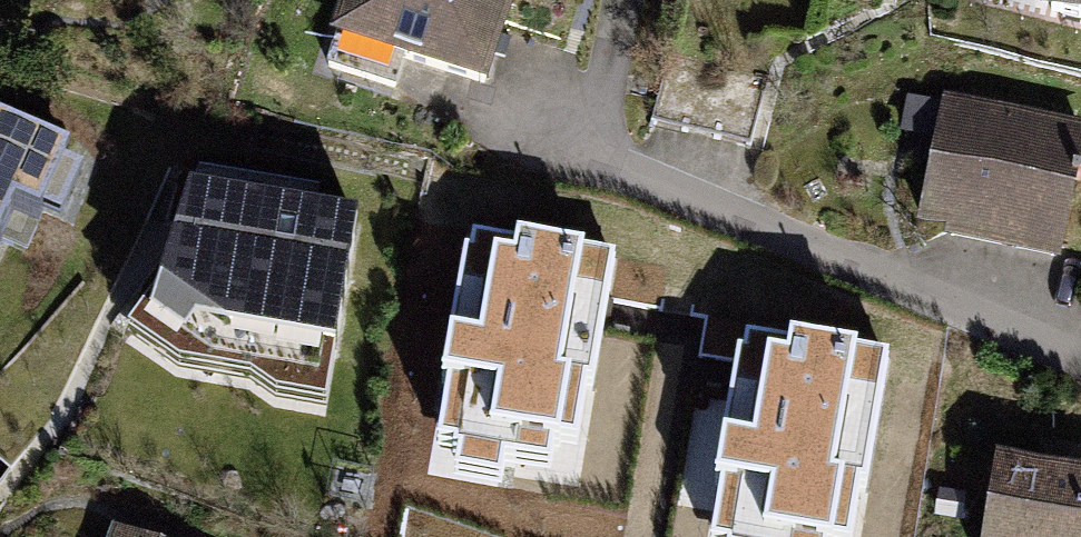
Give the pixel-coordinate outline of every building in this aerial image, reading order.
[(336,33),(400,52),(481,77),(504,0),(346,0),(336,33)] [(1048,9),(1080,18),(1080,0),(1051,0),(1048,9)] [(336,33),(327,64),(390,86),(400,52),(336,33)] [(764,74),(665,49),(647,122),(746,147),(764,74)] [(943,106),(919,217),(1057,245),(1080,135),(943,106)] [(10,199),(37,211),(66,146),(0,118),(0,222),(10,199)] [(186,187),(156,289),(128,330),(179,364),(249,376),(276,395),(326,402),(358,216),(186,187)] [(471,242),(438,447),(546,464),(550,442),(582,447),(611,264),(471,242)] [(713,536),(856,536),(885,370),(746,346),(713,536)] [(987,536),(1080,536),(1080,476),(998,464),(987,536)]
